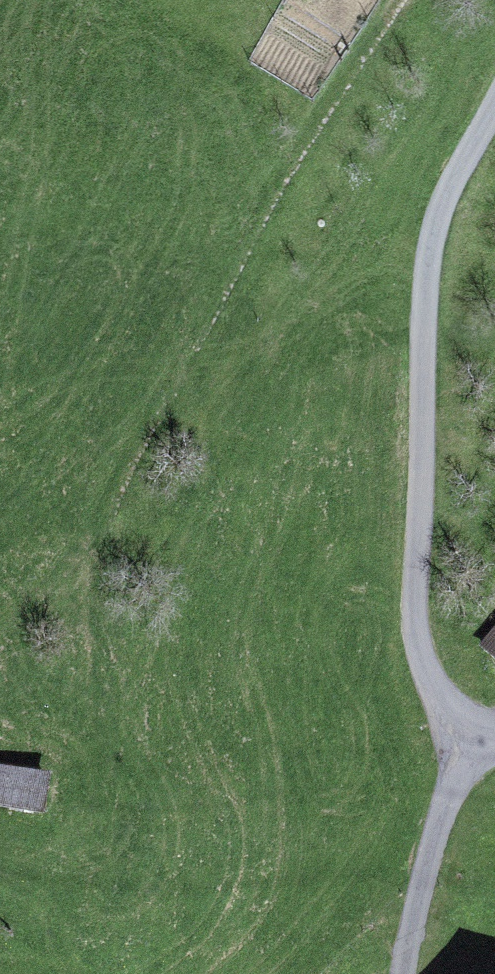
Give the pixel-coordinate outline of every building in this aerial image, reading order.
[(477,650),(494,665),(494,630),(477,650)] [(0,772),(0,817),(43,824),(50,781),(0,772)]
